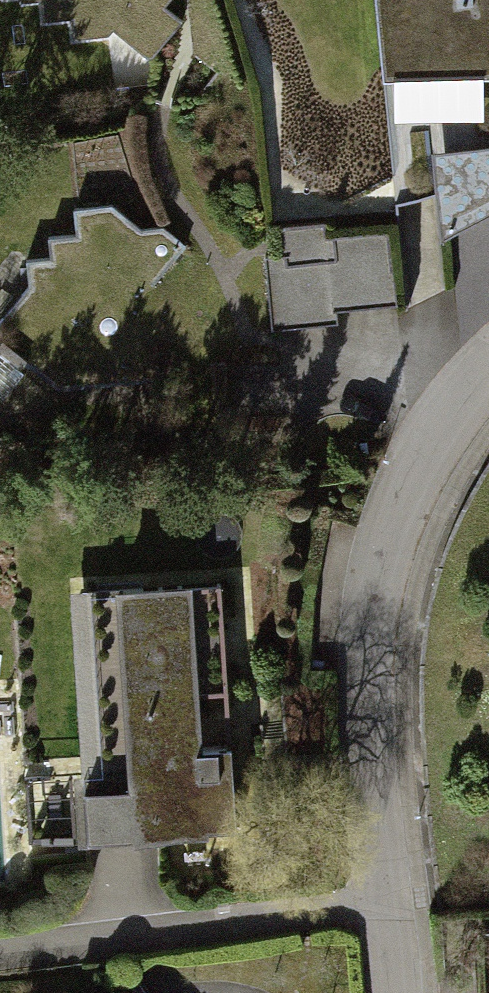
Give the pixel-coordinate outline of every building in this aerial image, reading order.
[(23,1),(44,0),(47,20),(76,18),(77,37),(110,34),(115,29),(152,58),(184,25),(166,7),(172,0),(23,0),(23,1)] [(389,73),(488,75),(488,0),(381,0),(389,73)] [(444,236),(488,214),(488,144),(435,148),(444,236)] [(59,393),(154,380),(141,302),(190,248),(167,227),(145,228),(115,204),(74,208),(78,234),(48,234),(52,257),(28,259),(32,284),(0,324),(0,338),(59,393)] [(266,256),(273,327),(338,320),(339,308),(396,302),(389,232),(332,238),(330,218),(271,224),(275,255),(266,256)] [(221,598),(110,606),(128,839),(239,831),(221,598)]
